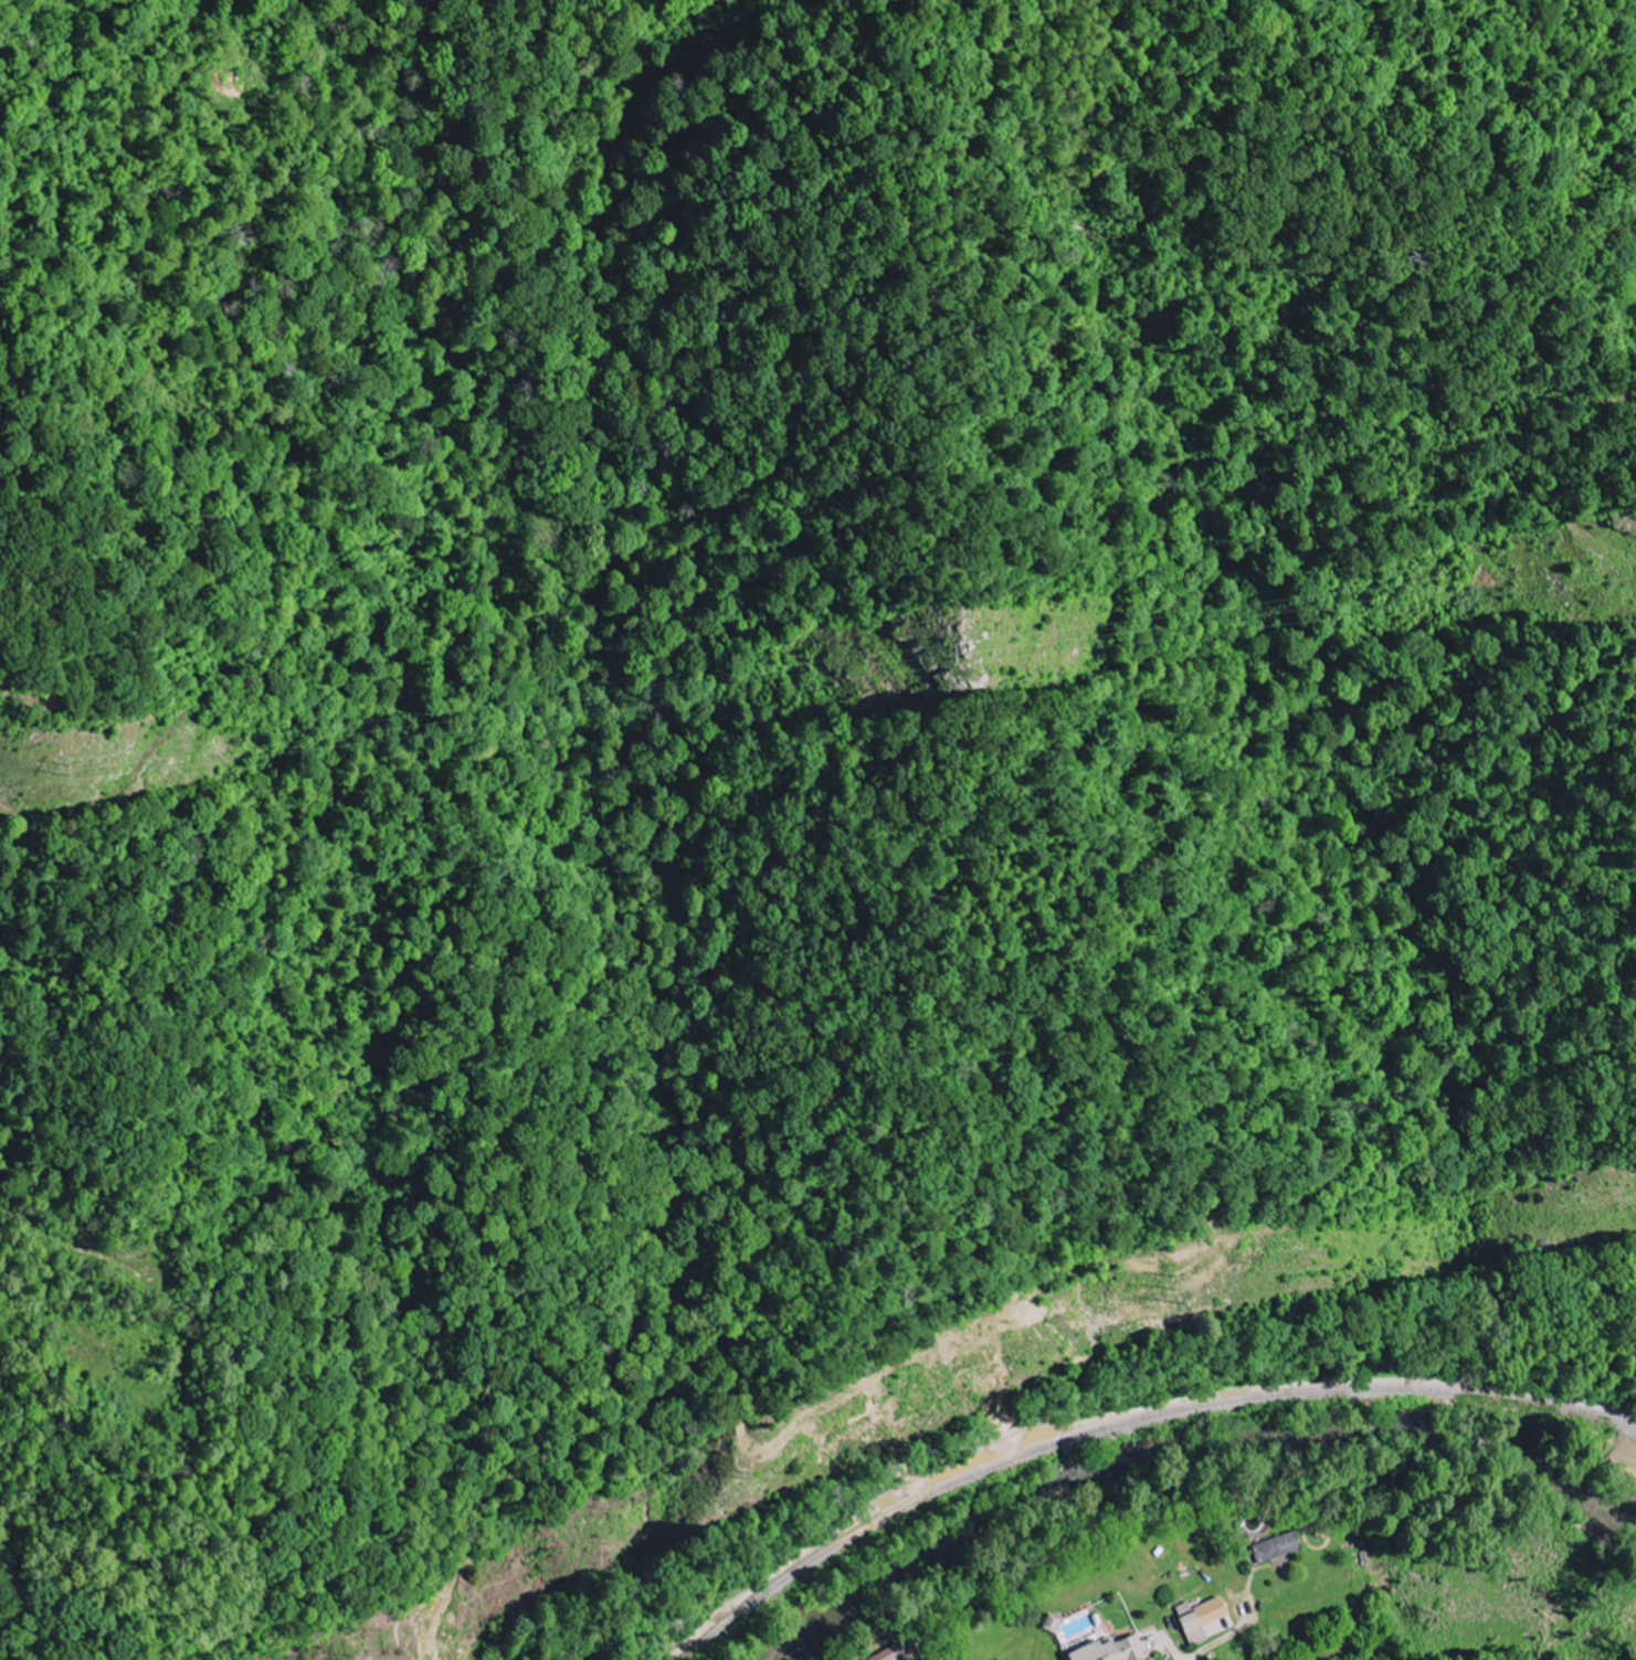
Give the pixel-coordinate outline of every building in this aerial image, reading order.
[(1248,1545),(1255,1564),(1299,1550),(1293,1531),(1248,1545)] [(1195,1608),(1192,1602),(1180,1607),(1184,1616),(1185,1616),(1195,1643),(1237,1626),(1225,1596),(1195,1608)] [(1148,1652),(1140,1634),(1111,1646),(1108,1640),(1077,1653),(1080,1659),(1127,1659),(1148,1652)]
